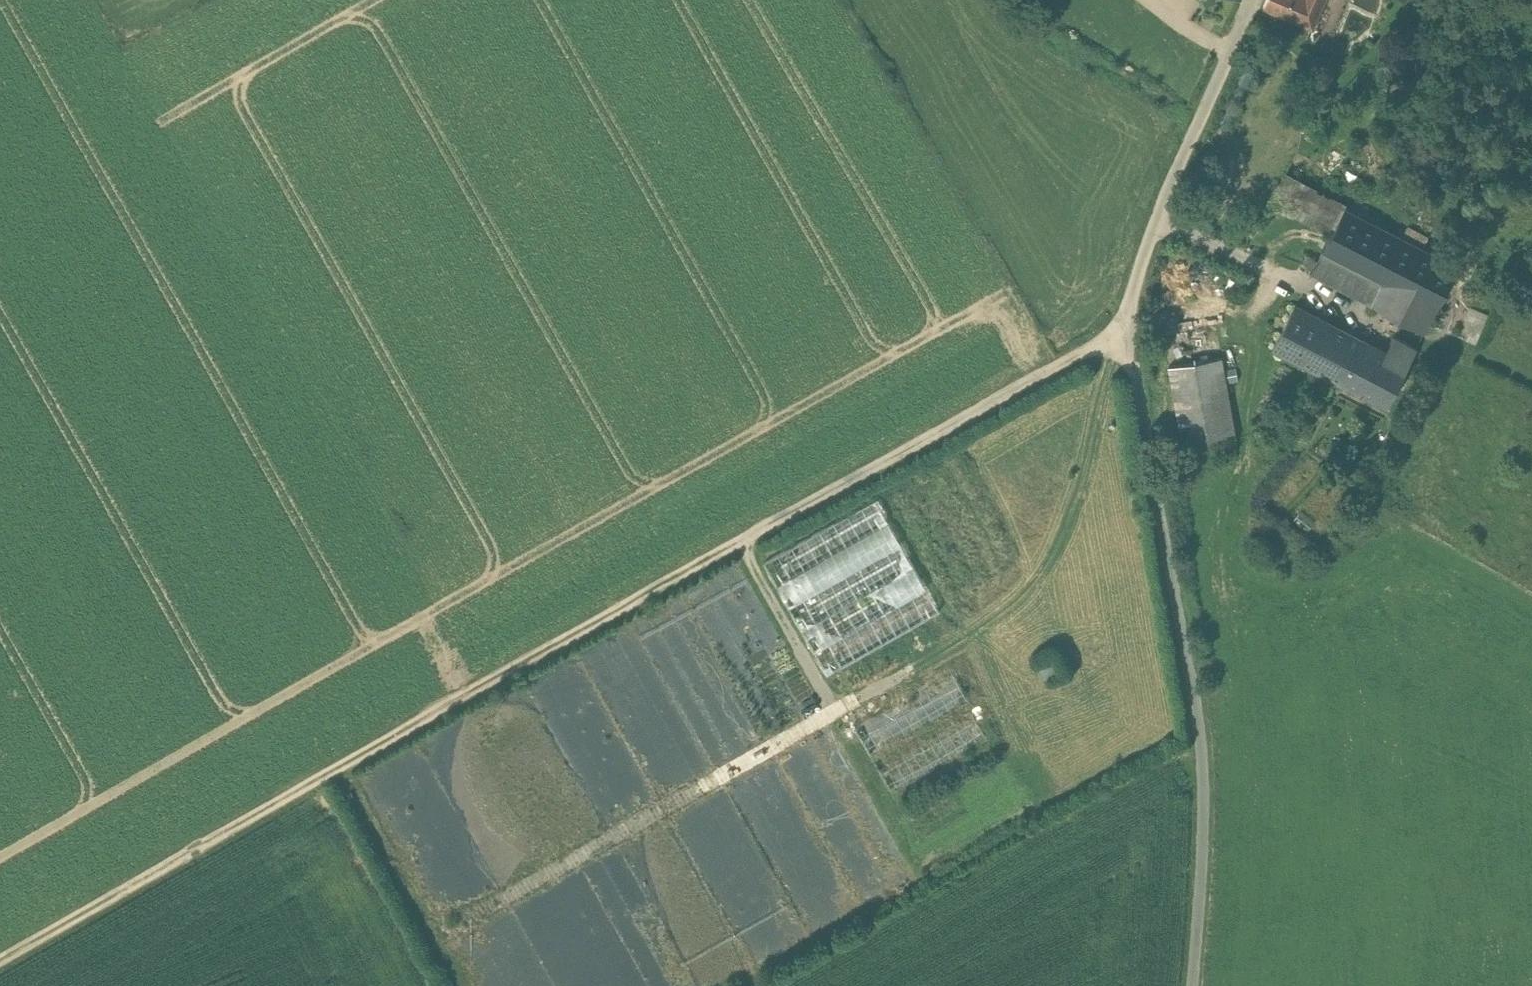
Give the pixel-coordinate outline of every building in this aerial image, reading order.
[(1264,5),(1313,25),(1324,0),(1266,0),(1264,5)] [(1286,176),(1271,202),(1294,214),(1308,188),(1286,176)] [(1346,208),(1308,188),(1294,214),(1333,233),(1346,208)] [(1459,266),(1346,208),(1333,233),(1313,272),(1426,331),(1459,266)] [(1356,335),(1295,304),(1273,348),(1333,378),(1356,335)] [(1387,350),(1356,335),(1333,378),(1387,406),(1416,350),(1393,338),(1387,350)] [(1222,356),(1169,366),(1185,452),(1238,442),(1222,356)] [(882,497),(767,556),(816,652),(830,645),(839,663),(907,628),(895,605),(929,588),(882,497)]
